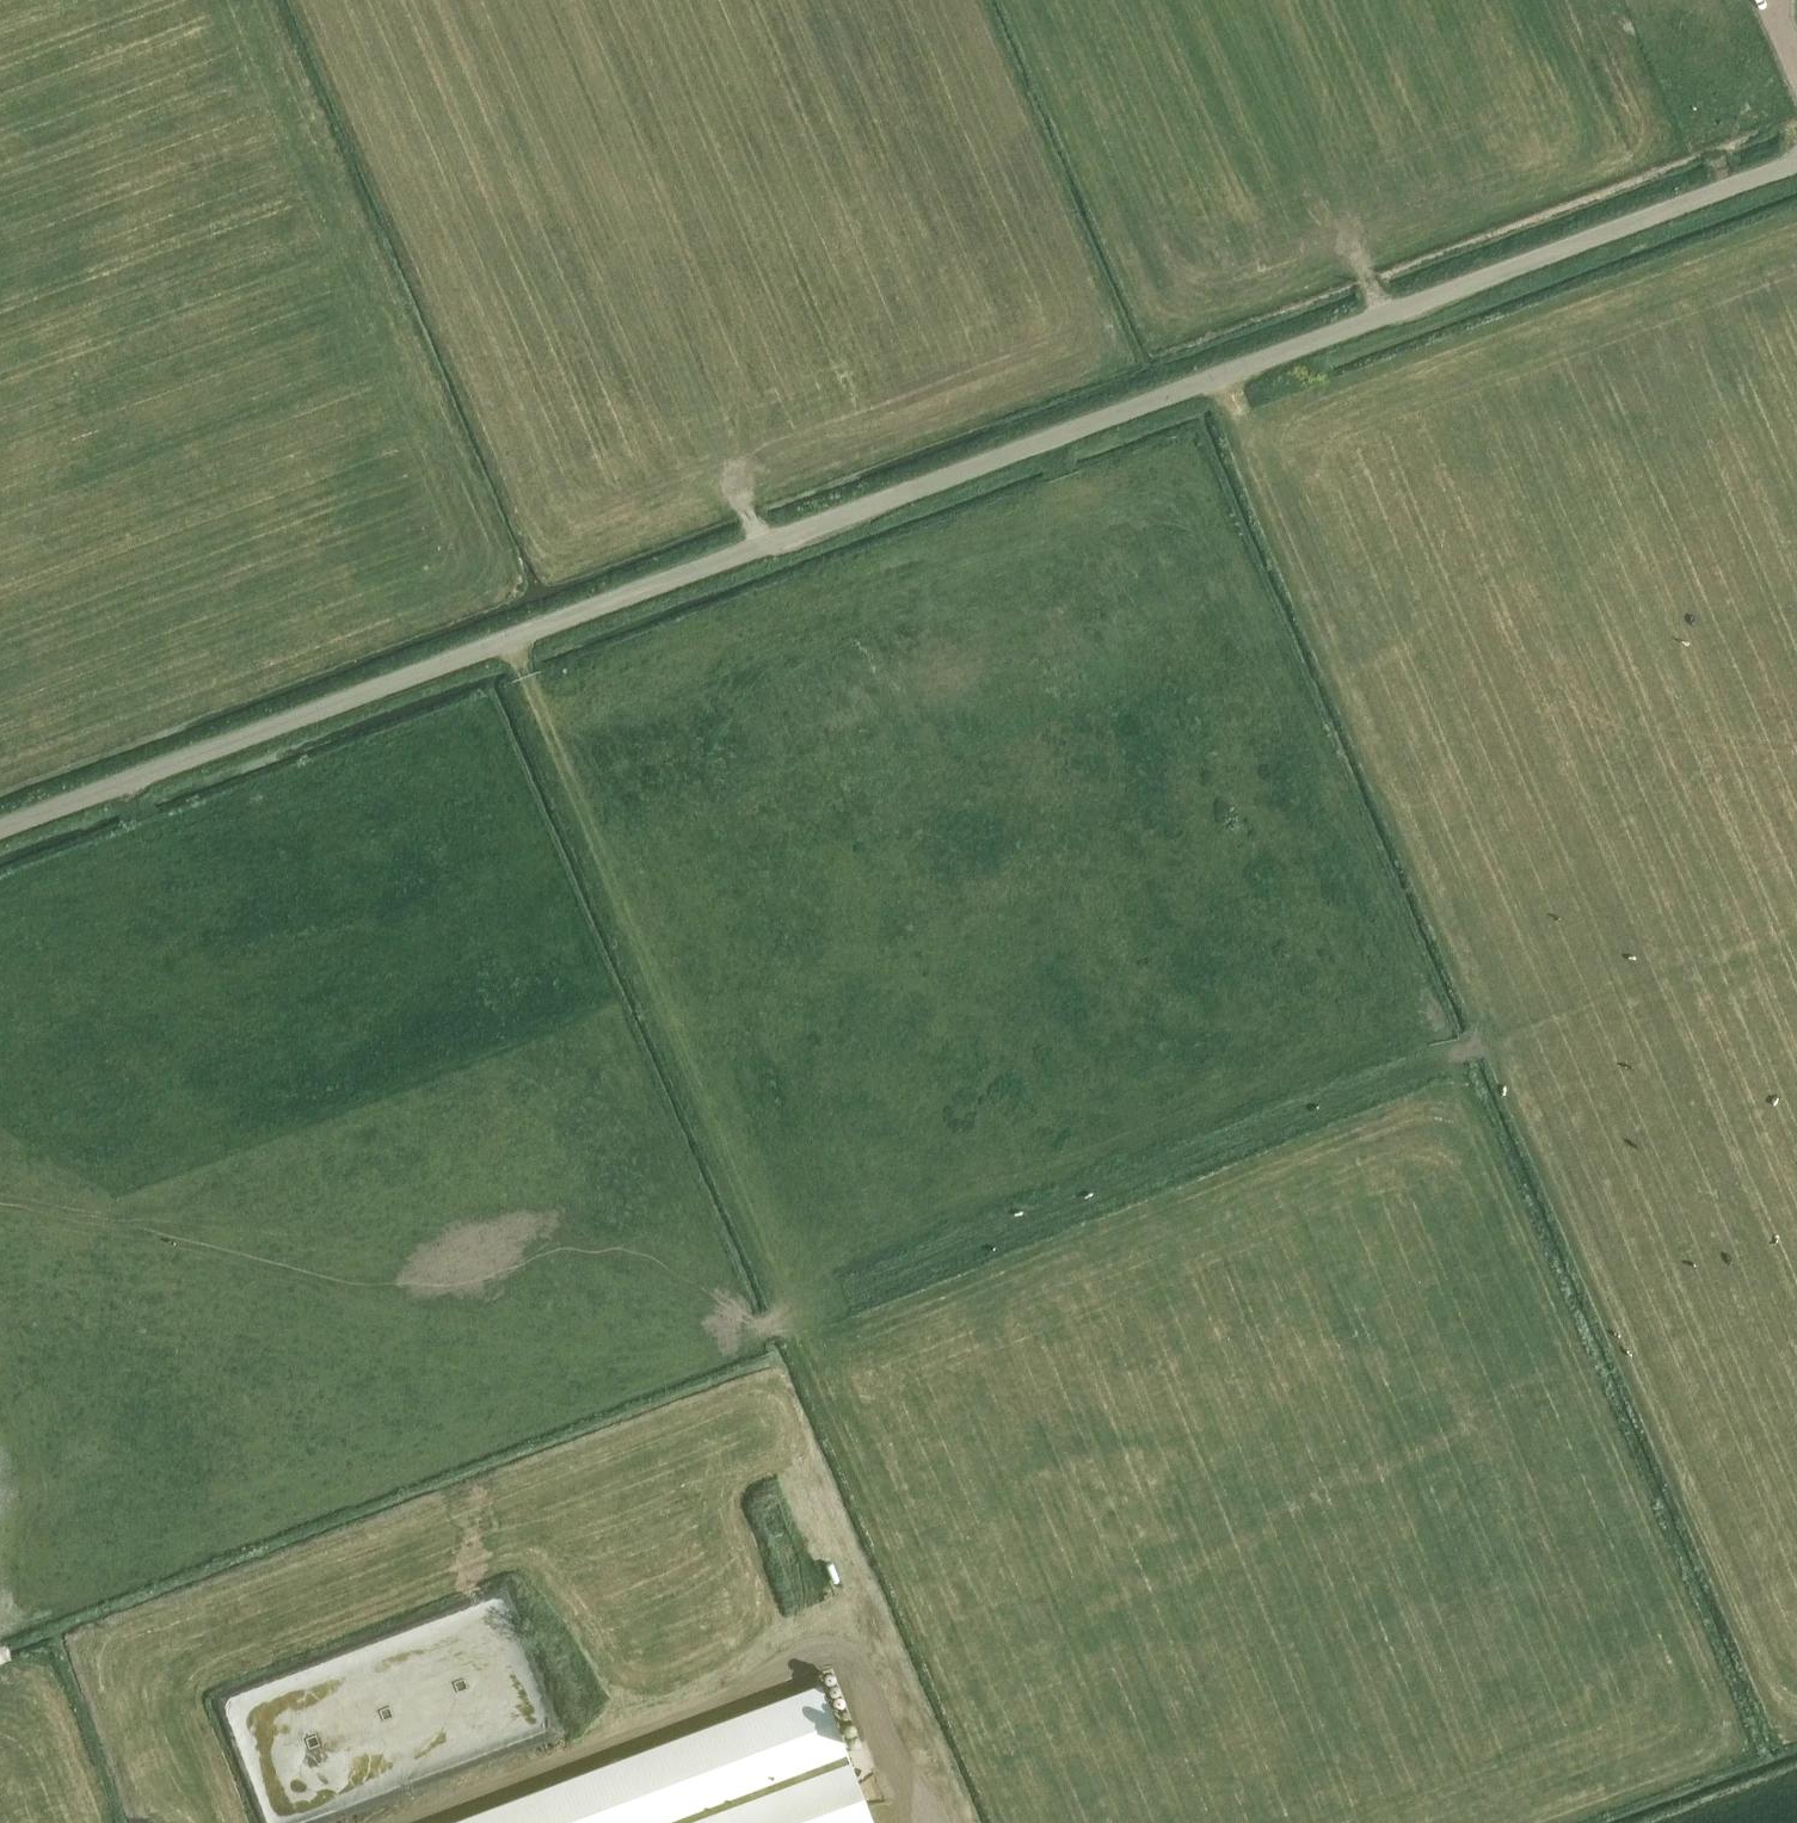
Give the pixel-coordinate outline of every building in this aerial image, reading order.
[(815,1688),(454,1822),(865,1822),(815,1688)] [(291,1775),(291,1792),(314,1793),(315,1776),(291,1775)]
